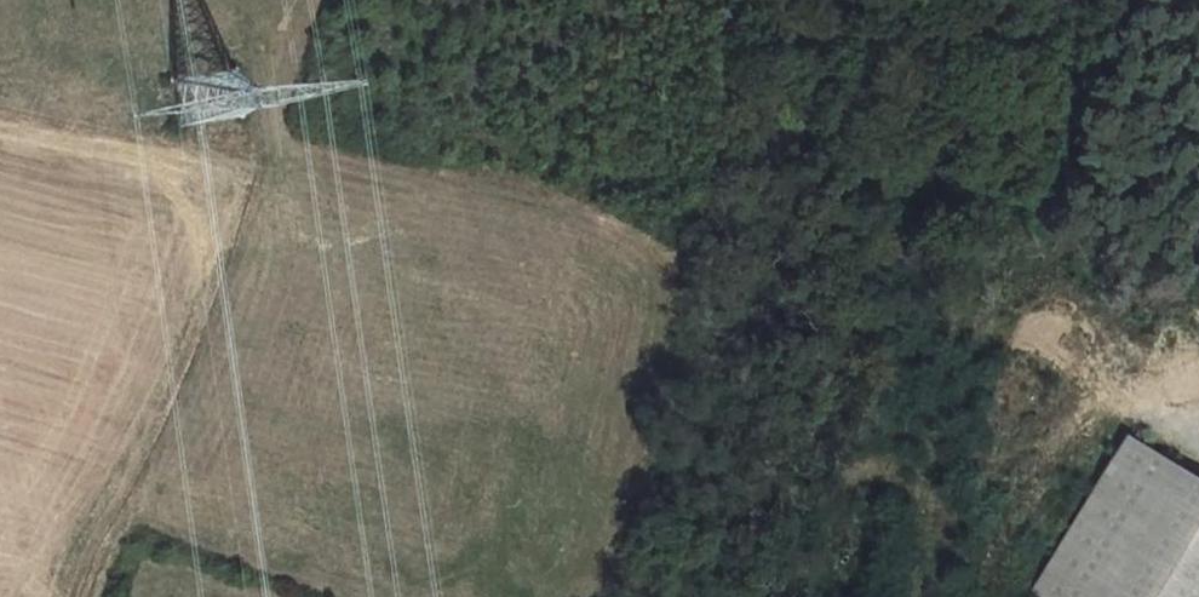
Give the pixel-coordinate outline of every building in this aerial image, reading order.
[(1119,434),(1033,596),(1198,596),(1198,476),(1119,434)]
